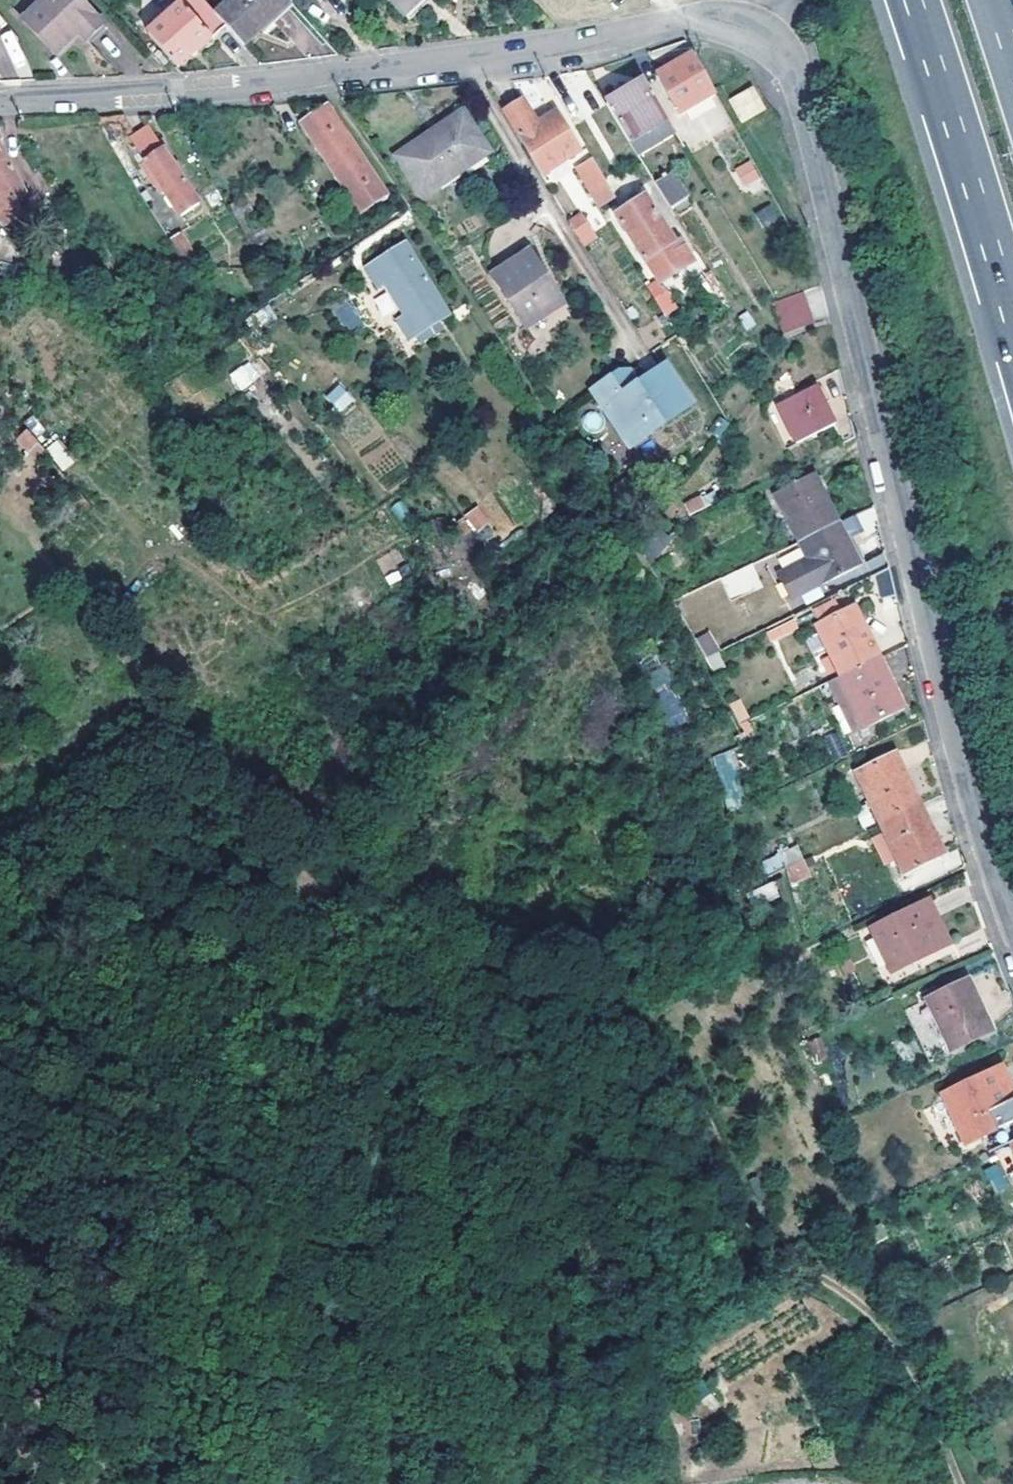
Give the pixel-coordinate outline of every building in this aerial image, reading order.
[(102,26),(78,0),(44,0),(21,20),(55,57),(79,35),(84,41),(102,26)] [(147,33),(176,66),(225,25),(216,14),(204,0),(177,0),(181,5),(147,33)] [(216,14),(225,25),(243,44),(269,20),(267,16),(286,0),(231,0),(216,14)] [(407,12),(418,0),(394,0),(407,12)] [(102,26),(84,41),(89,46),(106,32),(102,26)] [(684,109),(715,92),(694,53),(657,73),(680,112),(684,109)] [(736,108),(757,95),(744,74),(724,86),(736,108)] [(630,141),(669,117),(646,79),(607,103),(630,141)] [(543,173),(582,152),(557,111),(536,123),(521,101),(503,112),(517,135),(519,134),(543,173)] [(432,205),(503,163),(506,154),(477,105),(463,113),(487,151),(423,191),(432,205)] [(387,192),(329,106),(300,123),(359,211),(387,192)] [(669,117),(678,132),(684,141),(698,134),(684,109),(680,112),(669,117)] [(487,151),(463,113),(398,152),(423,191),(487,151)] [(669,117),(630,141),(638,155),(678,132),(669,117)] [(199,202),(149,128),(131,139),(144,160),(140,163),(154,183),(158,181),(180,214),(199,202)] [(0,224),(23,214),(14,199),(24,193),(0,145),(0,224)] [(599,207),(617,196),(594,158),(577,167),(596,199),(593,201),(598,209),(599,207)] [(752,180),(761,176),(754,164),(745,168),(752,180)] [(661,180),(670,175),(667,170),(658,175),(661,180)] [(689,199),(673,173),(670,175),(661,180),(656,183),(672,209),(689,199)] [(684,254),(645,196),(635,203),(631,199),(623,204),(627,209),(616,216),(655,274),(684,254)] [(772,203),(755,213),(764,228),(781,217),(772,203)] [(592,230),(583,214),(569,223),(579,239),(592,230)] [(176,250),(188,272),(194,270),(201,268),(206,268),(209,262),(194,236),(183,242),(170,224),(162,230),(176,250)] [(449,314),(405,244),(367,267),(379,287),(387,282),(407,315),(400,320),(411,337),(449,314)] [(531,250),(496,272),(527,323),(563,300),(531,250)] [(684,254),(655,274),(660,281),(689,261),(684,254)] [(247,262),(249,268),(258,266),(255,259),(247,262)] [(37,280),(24,260),(0,260),(0,281),(37,280)] [(378,308),(381,306),(353,262),(346,267),(342,270),(356,291),(371,314),(394,348),(397,346),(406,341),(392,321),(388,323),(378,308)] [(710,283),(715,280),(710,273),(705,276),(710,283)] [(656,300),(674,289),(667,277),(660,281),(649,288),(656,300)] [(282,306),(295,298),(288,286),(275,295),(282,306)] [(771,302),(782,333),(814,322),(803,291),(771,302)] [(363,319),(348,296),(328,309),(343,332),(363,319)] [(237,307),(231,299),(227,303),(233,310),(237,307)] [(392,321),(406,341),(411,337),(400,320),(398,316),(392,321)] [(248,361),(229,376),(240,391),(260,376),(248,361)] [(641,367),(630,374),(638,386),(648,379),(641,367)] [(630,374),(623,375),(620,374),(595,391),(631,446),(691,406),(665,369),(648,379),(638,386),(630,374)] [(324,396),(339,413),(354,400),(339,383),(324,396)] [(816,384),(779,401),(797,440),(835,422),(816,384)] [(60,471),(73,465),(60,439),(47,445),(60,471)] [(802,542),(845,521),(819,468),(776,490),(802,542)] [(709,506),(703,494),(685,504),(691,514),(709,506)] [(479,506),(458,518),(467,535),(489,523),(479,506)] [(865,562),(845,521),(802,542),(809,557),(782,571),(793,594),(821,580),(823,583),(865,562)] [(651,522),(641,534),(636,541),(646,559),(665,535),(651,522)] [(720,576),(728,599),(764,586),(756,563),(720,576)] [(841,674),(879,657),(854,606),(817,624),(841,674)] [(708,671),(722,667),(713,631),(698,635),(708,671)] [(903,706),(879,657),(841,674),(865,724),(903,706)] [(729,810),(748,804),(731,749),(712,755),(729,810)] [(880,822),(919,804),(893,752),(855,770),(880,822)] [(942,852),(919,804),(880,822),(904,871),(942,852)] [(784,870),(804,860),(797,845),(761,863),(768,877),(784,870)] [(810,872),(804,860),(784,870),(789,883),(810,872)] [(773,881),(753,890),(759,903),(779,895),(773,881)] [(931,905),(875,932),(897,976),(953,950),(931,905)] [(967,979),(925,999),(950,1049),(992,1028),(967,979)] [(944,1094),(968,1142),(1012,1119),(1012,1088),(1002,1066),(944,1094)] [(1000,1161),(983,1168),(994,1194),(1010,1187),(1000,1161)]
